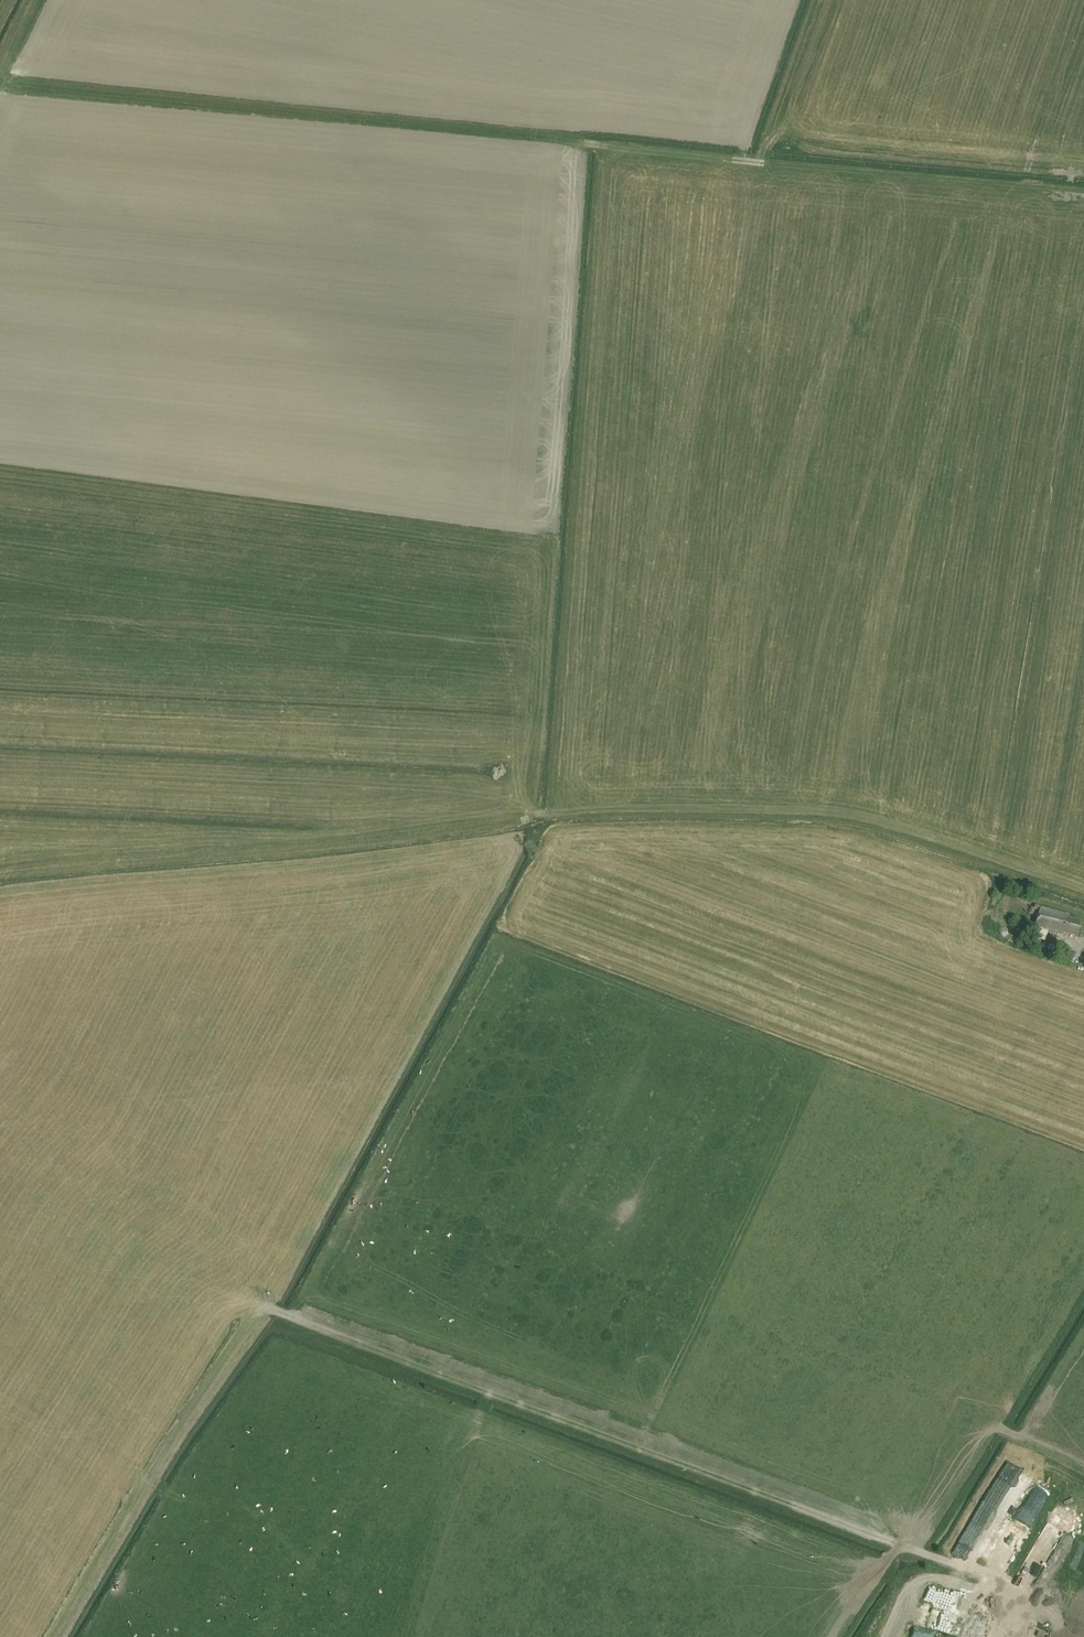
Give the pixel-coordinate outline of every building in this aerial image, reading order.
[(1081,923),(1035,910),(1028,934),(1059,943),(1062,933),(1077,937),(1081,923)] [(987,1542),(1020,1477),(1007,1471),(974,1535),(987,1542)] [(1033,1552),(1048,1561),(1067,1529),(1051,1520),(1033,1552)] [(1000,1616),(982,1609),(972,1635),(978,1636),(991,1636),(1000,1616)] [(962,1610),(952,1628),(968,1633),(975,1611),(962,1610)]
